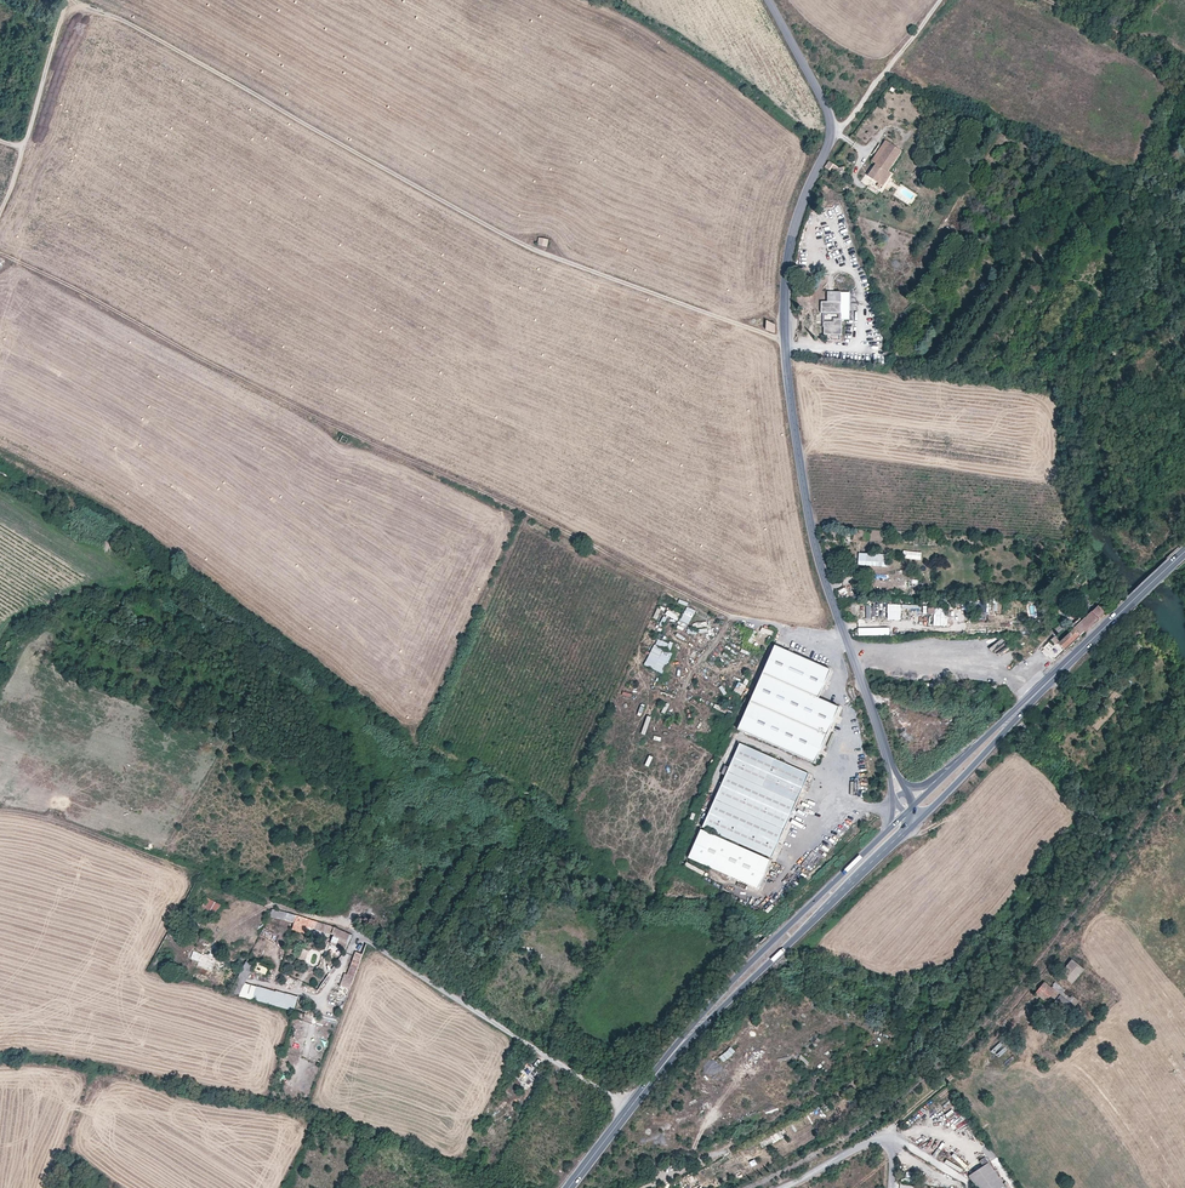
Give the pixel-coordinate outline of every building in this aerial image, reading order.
[(876,164),(890,143),(885,140),(872,161),(876,164)] [(902,151),(890,143),(868,176),(883,186),(892,174),(888,172),(902,151)] [(829,162),(826,166),(831,171),(835,166),(829,162)] [(548,240),(539,238),(538,245),(547,247),(548,240)] [(840,312),(841,292),(827,291),(827,302),(821,301),(821,312),(840,312)] [(841,334),(841,319),(834,319),(834,322),(824,322),(824,335),(829,335),(829,340),(840,340),(840,334),(841,334)] [(776,324),(768,320),(767,328),(775,331),(776,324)] [(346,444),(349,438),(343,435),(339,441),(346,444)] [(903,550),(902,558),(921,560),(921,552),(903,550)] [(884,566),(884,553),(858,552),(857,565),(884,566)] [(838,589),(839,599),(848,597),(846,588),(838,589)] [(690,624),(696,606),(686,603),(680,620),(690,624)] [(887,619),(901,619),(901,604),(887,603),(887,619)] [(659,605),(653,617),(657,619),(663,607),(659,605)] [(1080,636),(1105,613),(1098,606),(1074,629),(1080,636)] [(933,613),(933,625),(947,625),(947,607),(928,607),(928,613),(933,613)] [(665,614),(677,619),(679,615),(667,610),(665,614)] [(1064,651),(1080,636),(1074,629),(1058,644),(1064,651)] [(1136,640),(1143,633),(1140,629),(1133,637),(1136,640)] [(656,637),(644,665),(663,673),(672,652),(670,651),(673,644),(656,637)] [(991,651),(1005,641),(1002,637),(988,647),(991,651)] [(1064,651),(1058,644),(1051,651),(1058,657),(1064,651)] [(738,729),(815,763),(840,708),(819,698),(832,670),(776,645),(738,729)] [(742,695),(747,685),(738,681),(733,691),(742,695)] [(719,687),(724,695),(727,693),(722,685),(719,687)] [(650,721),(656,703),(652,702),(645,720),(650,721)] [(809,774),(740,743),(734,756),(729,767),(725,765),(721,773),(726,775),(703,827),(772,858),(775,851),(779,843),(803,789),(806,781),(809,774)] [(648,755),(644,765),(649,766),(653,756),(648,755)] [(771,861),(701,830),(689,857),(759,889),(771,861)] [(676,864),(683,867),(688,856),(681,853),(676,864)] [(215,917),(221,905),(207,898),(201,909),(215,917)] [(767,912),(774,905),(772,903),(765,909),(767,912)] [(287,912),(273,909),(269,917),(294,924),(293,930),(306,934),(308,927),(333,935),(330,944),(344,951),(348,942),(352,935),(333,926),(300,917),(287,912)] [(213,967),(216,960),(194,951),(191,958),(199,961),(195,971),(205,975),(209,965),(213,967)] [(350,988),(361,958),(355,956),(348,975),(345,974),(341,985),(350,988)] [(1072,984),(1084,969),(1072,959),(1060,974),(1072,984)] [(247,963),(244,968),(251,972),(254,965),(247,962),(247,963)] [(254,970),(265,973),(268,967),(256,963),(254,970)] [(244,968),(232,994),(239,996),(251,972),(244,968)] [(1051,987),(1044,982),(1035,993),(1051,1006),(1052,1005),(1068,1017),(1076,1007),(1051,987)] [(1080,1001),(1055,982),(1051,987),(1076,1007),(1080,1001)] [(252,999),(294,1010),(297,998),(276,992),(276,993),(256,988),(252,999)] [(719,1056),(723,1062),(736,1052),(731,1046),(719,1056)] [(946,1088),(932,1098),(936,1103),(949,1093),(946,1088)] [(908,1121),(913,1125),(917,1120),(912,1116),(908,1121)] [(922,1150),(935,1156),(942,1142),(930,1136),(922,1150)] [(999,1178),(992,1168),(989,1163),(988,1163),(985,1158),(980,1161),(983,1167),(969,1176),(977,1187),(984,1187),(999,1178)] [(946,1159),(944,1162),(961,1172),(963,1168),(946,1159)] [(999,1178),(1004,1175),(997,1165),(992,1168),(999,1178)] [(1004,1185),(1009,1182),(1004,1175),(999,1178),(1004,1185)] [(999,1178),(984,1187),(1000,1187),(1004,1185),(999,1178)]
